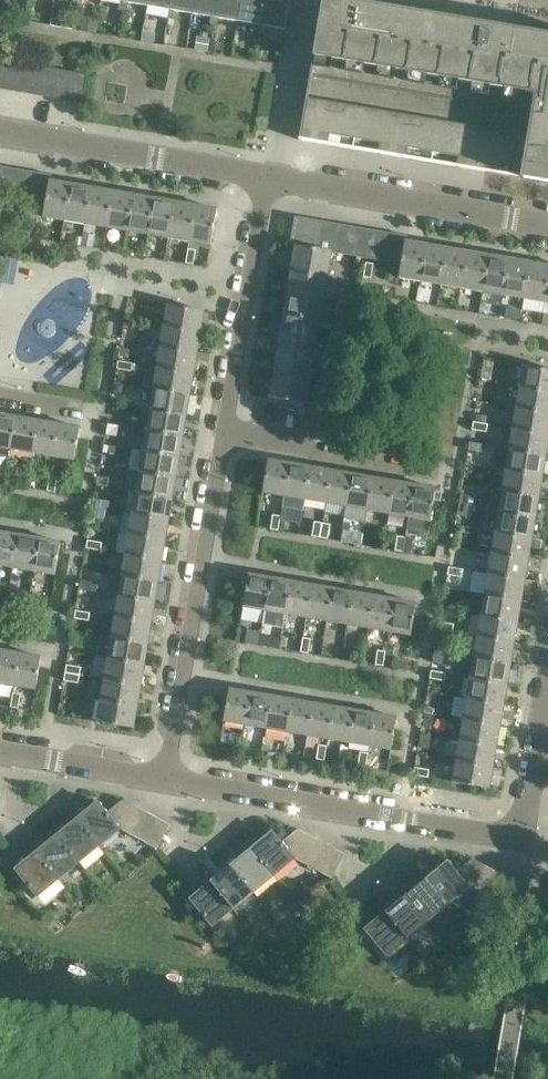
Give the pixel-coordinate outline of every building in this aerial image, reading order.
[(125,0),(113,0),(121,1),(119,9),(123,10),(125,0)] [(148,0),(125,0),(123,10),(127,10),(129,3),(147,6),(148,0)] [(172,0),(148,0),(147,6),(166,9),(165,17),(169,18),(172,0)] [(195,0),(172,0),(169,18),(173,18),(174,10),(193,14),(195,0)] [(218,0),(195,0),(193,14),(211,17),(210,25),(214,25),(218,0)] [(242,0),(218,0),(214,25),(218,26),(219,18),(238,21),(242,0)] [(265,0),(242,0),(238,21),(257,25),(256,32),(259,33),(265,0)] [(259,33),(263,34),(265,26),(285,29),(290,0),(265,0),(259,33)] [(313,56),(539,94),(524,178),(547,182),(547,34),(348,0),(323,0),(313,56)] [(539,94),(313,56),(299,140),(524,178),(539,94)] [(17,63),(4,60),(0,81),(0,89),(13,91),(17,63)] [(26,93),(31,65),(17,63),(13,91),(26,93)] [(40,96),(45,67),(31,65),(26,93),(40,96)] [(54,98),(59,70),(45,67),(40,96),(54,98)] [(68,100),(73,72),(59,70),(54,98),(68,100)] [(82,103),(87,75),(73,72),(68,100),(82,103)] [(11,168),(0,166),(0,195),(6,196),(11,168)] [(19,199),(24,170),(11,168),(6,196),(19,199)] [(33,201),(38,173),(24,170),(19,199),(33,201)] [(46,203),(50,180),(51,181),(52,175),(38,173),(33,201),(46,203)] [(65,220),(71,184),(51,181),(50,180),(46,203),(43,217),(65,220)] [(86,224),(92,188),(71,184),(65,220),(86,224)] [(106,227),(112,191),(92,188),(86,224),(106,227)] [(127,231),(133,195),(112,191),(106,227),(127,231)] [(148,234),(154,198),(133,195),(127,231),(148,234)] [(168,238),(175,202),(154,198),(148,234),(168,238)] [(189,241),(195,205),(175,202),(168,238),(189,241)] [(211,245),(217,209),(195,205),(189,241),(211,245)] [(334,253),(339,224),(295,217),(290,245),(296,246),(296,245),(332,251),(332,252),(334,253)] [(348,255),(352,227),(339,224),(334,253),(348,255)] [(361,257),(366,229),(352,227),(348,255),(361,257)] [(375,260),(379,231),(366,229),(361,257),(375,260)] [(388,262),(393,233),(379,231),(375,260),(388,262)] [(401,264),(405,241),(406,241),(407,236),(393,233),(388,262),(401,264)] [(420,281),(426,245),(406,241),(405,241),(401,264),(399,277),(420,281)] [(327,278),(332,252),(332,251),(296,245),(296,246),(291,272),(327,278)] [(441,284),(447,248),(426,245),(420,281),(441,284)] [(196,250),(188,248),(186,263),(194,264),(196,250)] [(462,288),(468,252),(447,248),(441,284),(462,288)] [(482,291),(489,255),(468,252),(462,288),(482,291)] [(503,295),(509,259),(489,255),(482,291),(503,295)] [(524,298),(530,262),(509,259),(503,295),(524,298)] [(547,281),(547,265),(530,262),(524,298),(545,302),(547,281)] [(324,299),(327,278),(291,272),(287,293),(324,299)] [(320,320),(324,299),(287,293),(284,314),(320,320)] [(200,332),(204,311),(167,305),(164,326),(200,332)] [(316,341),(320,320),(284,314),(280,335),(316,341)] [(197,353),(200,332),(164,326),(160,347),(197,353)] [(313,361),(316,341),(280,335),(277,355),(313,361)] [(193,374),(197,353),(160,347),(157,368),(193,374)] [(309,382),(313,361),(277,355),(273,376),(309,382)] [(131,372),(133,364),(118,361),(116,369),(131,372)] [(523,365),(520,387),(547,392),(547,370),(523,365)] [(190,394),(193,374),(157,368),(153,388),(190,394)] [(306,403),(309,382),(273,376),(270,397),(306,403)] [(520,387),(516,408),(547,413),(547,392),(520,387)] [(186,415),(190,394),(153,388),(150,409),(186,415)] [(516,408),(513,428),(547,434),(547,413),(516,408)] [(183,436),(186,415),(150,409),(146,430),(183,436)] [(17,417),(0,414),(0,447),(11,449),(17,417)] [(32,452),(38,420),(17,417),(11,449),(32,452)] [(53,456),(59,424),(38,420),(32,452),(53,456)] [(487,432),(488,424),(473,422),(472,430),(487,432)] [(74,460),(78,438),(80,427),(59,424),(53,456),(74,460)] [(121,426),(108,424),(106,434),(119,437),(121,426)] [(547,440),(547,434),(513,428),(509,449),(545,455),(547,440)] [(179,457),(183,436),(146,430),(143,451),(179,457)] [(483,454),(484,445),(470,443),(468,451),(483,454)] [(119,447),(104,445),(103,453),(118,455),(119,447)] [(542,476),(545,455),(509,449),(506,470),(542,476)] [(176,477),(179,457),(143,451),(139,471),(176,477)] [(285,496),(291,463),(268,459),(263,492),(285,496)] [(306,499),(311,467),(291,463),(285,496),(306,499)] [(326,503),(332,470),(311,467),(306,499),(326,503)] [(347,506),(352,474),(332,470),(326,503),(347,506)] [(538,497),(542,476),(506,470),(502,491),(538,497)] [(172,498),(176,477),(139,471),(136,492),(172,498)] [(367,510),(373,477),(352,474),(347,506),(367,510)] [(388,513),(393,481),(373,477),(367,510),(388,513)] [(47,491),(55,492),(57,482),(49,480),(47,491)] [(408,517),(414,484),(393,481),(388,513),(408,517)] [(430,520),(434,499),(436,488),(414,484),(408,517),(430,520)] [(535,517),(538,497),(502,491),(499,511),(535,517)] [(169,519),(172,498),(136,492),(132,513),(169,519)] [(469,496),(461,495),(459,505),(468,506),(469,496)] [(97,499),(95,507),(108,509),(110,501),(97,499)] [(466,516),(468,506),(459,505),(458,515),(466,516)] [(106,520),(108,509),(95,507),(93,518),(106,520)] [(531,538),(535,517),(499,511),(495,532),(531,538)] [(165,540),(169,519),(132,513),(129,534),(165,540)] [(279,530),(282,515),(273,514),(270,529),(279,530)] [(289,517),(282,515),(279,530),(286,531),(289,517)] [(320,537),(323,523),(314,521),(312,536),(320,537)] [(331,524),(323,523),(320,537),(328,539),(331,524)] [(18,535),(0,532),(0,565),(13,567),(18,535)] [(528,559),(531,538),(495,532),(492,553),(528,559)] [(162,561),(165,540),(129,534),(125,554),(162,561)] [(34,570),(39,538),(18,535),(13,567),(34,570)] [(402,551),(405,537),(398,535),(395,550),(402,551)] [(414,538),(405,537),(402,551),(411,553),(414,538)] [(55,574),(59,553),(61,542),(39,538),(34,570),(55,574)] [(88,540),(86,548),(101,551),(103,543),(88,540)] [(524,580),(528,559),(492,553),(488,574),(524,580)] [(158,581),(162,561),(125,554),(122,575),(158,581)] [(462,577),(464,569),(449,567),(447,575),(462,577)] [(266,610),(271,578),(249,574),(243,606),(266,610)] [(521,600),(524,580),(488,574),(485,594),(521,600)] [(155,602),(158,581),(122,575),(118,596),(155,602)] [(286,614),(292,581),(271,578),(266,610),(286,614)] [(94,582),(81,580),(79,589),(92,591),(94,582)] [(307,617),(312,585),(292,581),(286,614),(307,617)] [(327,621),(333,588),(312,585),(307,617),(327,621)] [(348,624),(353,592),(333,588),(327,621),(348,624)] [(368,628),(374,595),(353,592),(348,624),(368,628)] [(28,606),(30,595),(19,593),(17,604),(28,606)] [(517,621),(521,600),(485,594),(481,615),(517,621)] [(40,597),(30,595),(28,606),(38,607),(40,597)] [(389,631),(394,599),(374,595),(368,628),(389,631)] [(151,623),(155,602),(118,596),(115,617),(151,623)] [(411,635),(414,614),(416,602),(394,599),(389,631),(411,635)] [(89,621),(91,613),(76,610),(74,618),(89,621)] [(514,642),(517,621),(481,615),(478,636),(514,642)] [(148,644),(151,623),(115,617),(111,637),(148,644)] [(455,624),(439,621),(438,629),(453,632),(455,624)] [(244,641),(258,643),(260,629),(246,627),(244,641)] [(510,663),(514,642),(478,636),(474,656),(510,663)] [(144,664),(148,644),(111,637),(108,658),(144,664)] [(311,638),(303,637),(300,652),(309,653),(311,638)] [(20,653),(0,649),(0,683),(14,685),(20,653)] [(383,666),(385,651),(377,650),(375,665),(383,666)] [(448,661),(449,653),(449,652),(435,650),(433,658),(448,661)] [(36,689),(39,668),(41,656),(20,653),(14,685),(36,689)] [(507,684),(510,663),(474,656),(470,677),(507,684)] [(141,685),(144,664),(108,658),(104,679),(141,685)] [(67,664),(65,672),(80,675),(82,667),(67,664)] [(445,681),(446,674),(446,673),(431,670),(430,679),(445,681)] [(79,683),(80,675),(65,672),(64,680),(79,683)] [(503,704),(507,684),(470,677),(467,698),(503,704)] [(137,706),(141,685),(104,679),(101,700),(137,706)] [(245,724),(251,692),(229,688),(224,721),(245,724)] [(266,728),(272,696),(251,692),(245,724),(266,728)] [(11,707),(19,708),(21,698),(12,696),(11,707)] [(287,731),(292,699),(272,696),(266,728),(287,731)] [(500,725),(503,704),(467,698),(463,719),(500,725)] [(307,735),(313,703),(292,699),(287,731),(307,735)] [(134,727),(137,706),(101,700),(97,721),(134,727)] [(328,739),(334,706),(313,703),(307,735),(328,739)] [(349,742),(354,710),(334,706),(328,739),(349,742)] [(369,746),(375,713),(354,710),(349,742),(369,746)] [(391,749),(395,729),(397,717),(375,713),(369,746),(391,749)] [(496,746),(500,725),(463,719),(460,739),(496,746)] [(493,766),(496,746),(460,739),(456,760),(493,766)] [(324,760),(327,747),(318,746),(316,759),(324,760)] [(366,767),(368,754),(360,753),(358,766),(366,767)] [(489,788),(493,766),(456,760),(453,782),(489,788)] [(429,769),(415,767),(413,775),(428,777),(429,769)] [(123,829),(136,805),(124,799),(107,812),(120,828),(123,829)] [(120,828),(107,812),(98,801),(82,814),(77,808),(68,816),(73,821),(77,818),(99,845),(120,828)] [(134,835),(147,812),(136,805),(123,829),(134,835)] [(146,842),(159,818),(147,812),(134,835),(146,842)] [(77,818),(73,821),(62,831),(57,825),(48,832),(53,838),(57,835),(79,861),(99,845),(77,818)] [(158,848),(170,824),(159,818),(146,842),(158,848)] [(297,859),(310,835),(298,829),(282,843),(294,858),(297,859)] [(294,858),(282,843),(272,831),(257,844),(252,838),(243,845),(248,851),(252,847),(274,874),(294,858)] [(79,861),(57,835),(53,838),(41,847),(37,842),(28,849),(32,855),(37,851),(58,878),(79,861)] [(309,865),(322,841),(310,835),(297,859),(309,865)] [(320,871),(333,847),(322,841),(309,865),(320,871)] [(252,847),(248,851),(236,860),(232,855),(223,862),(227,868),(232,864),(254,891),(274,874),(252,847)] [(332,878),(345,854),(333,847),(320,871),(332,878)] [(37,851),(32,855),(21,864),(16,858),(7,866),(13,872),(16,869),(37,895),(58,878),(37,851)] [(472,889),(485,865),(473,859),(456,872),(469,888),(472,889)] [(469,888),(456,872),(447,860),(431,873),(427,868),(418,875),(422,880),(427,877),(449,904),(469,888)] [(232,864),(227,868),(216,877),(211,871),(202,878),(207,884),(211,881),(233,908),(254,891),(232,864)] [(483,895),(497,871),(485,865),(472,889),(483,895)] [(495,901),(508,877),(497,871),(483,895),(495,901)] [(427,877),(422,880),(411,890),(407,884),(397,891),(402,897),(407,893),(429,921),(449,904),(427,877)] [(233,908),(211,881),(207,884),(195,893),(191,888),(182,895),(187,902),(191,899),(212,925),(233,908)] [(407,893),(402,897),(391,906),(386,901),(377,908),(382,914),(386,910),(408,937),(429,921),(407,893)] [(408,937),(386,910),(382,914),(370,923),(366,917),(356,925),(362,932),(366,929),(387,955),(408,937)]
